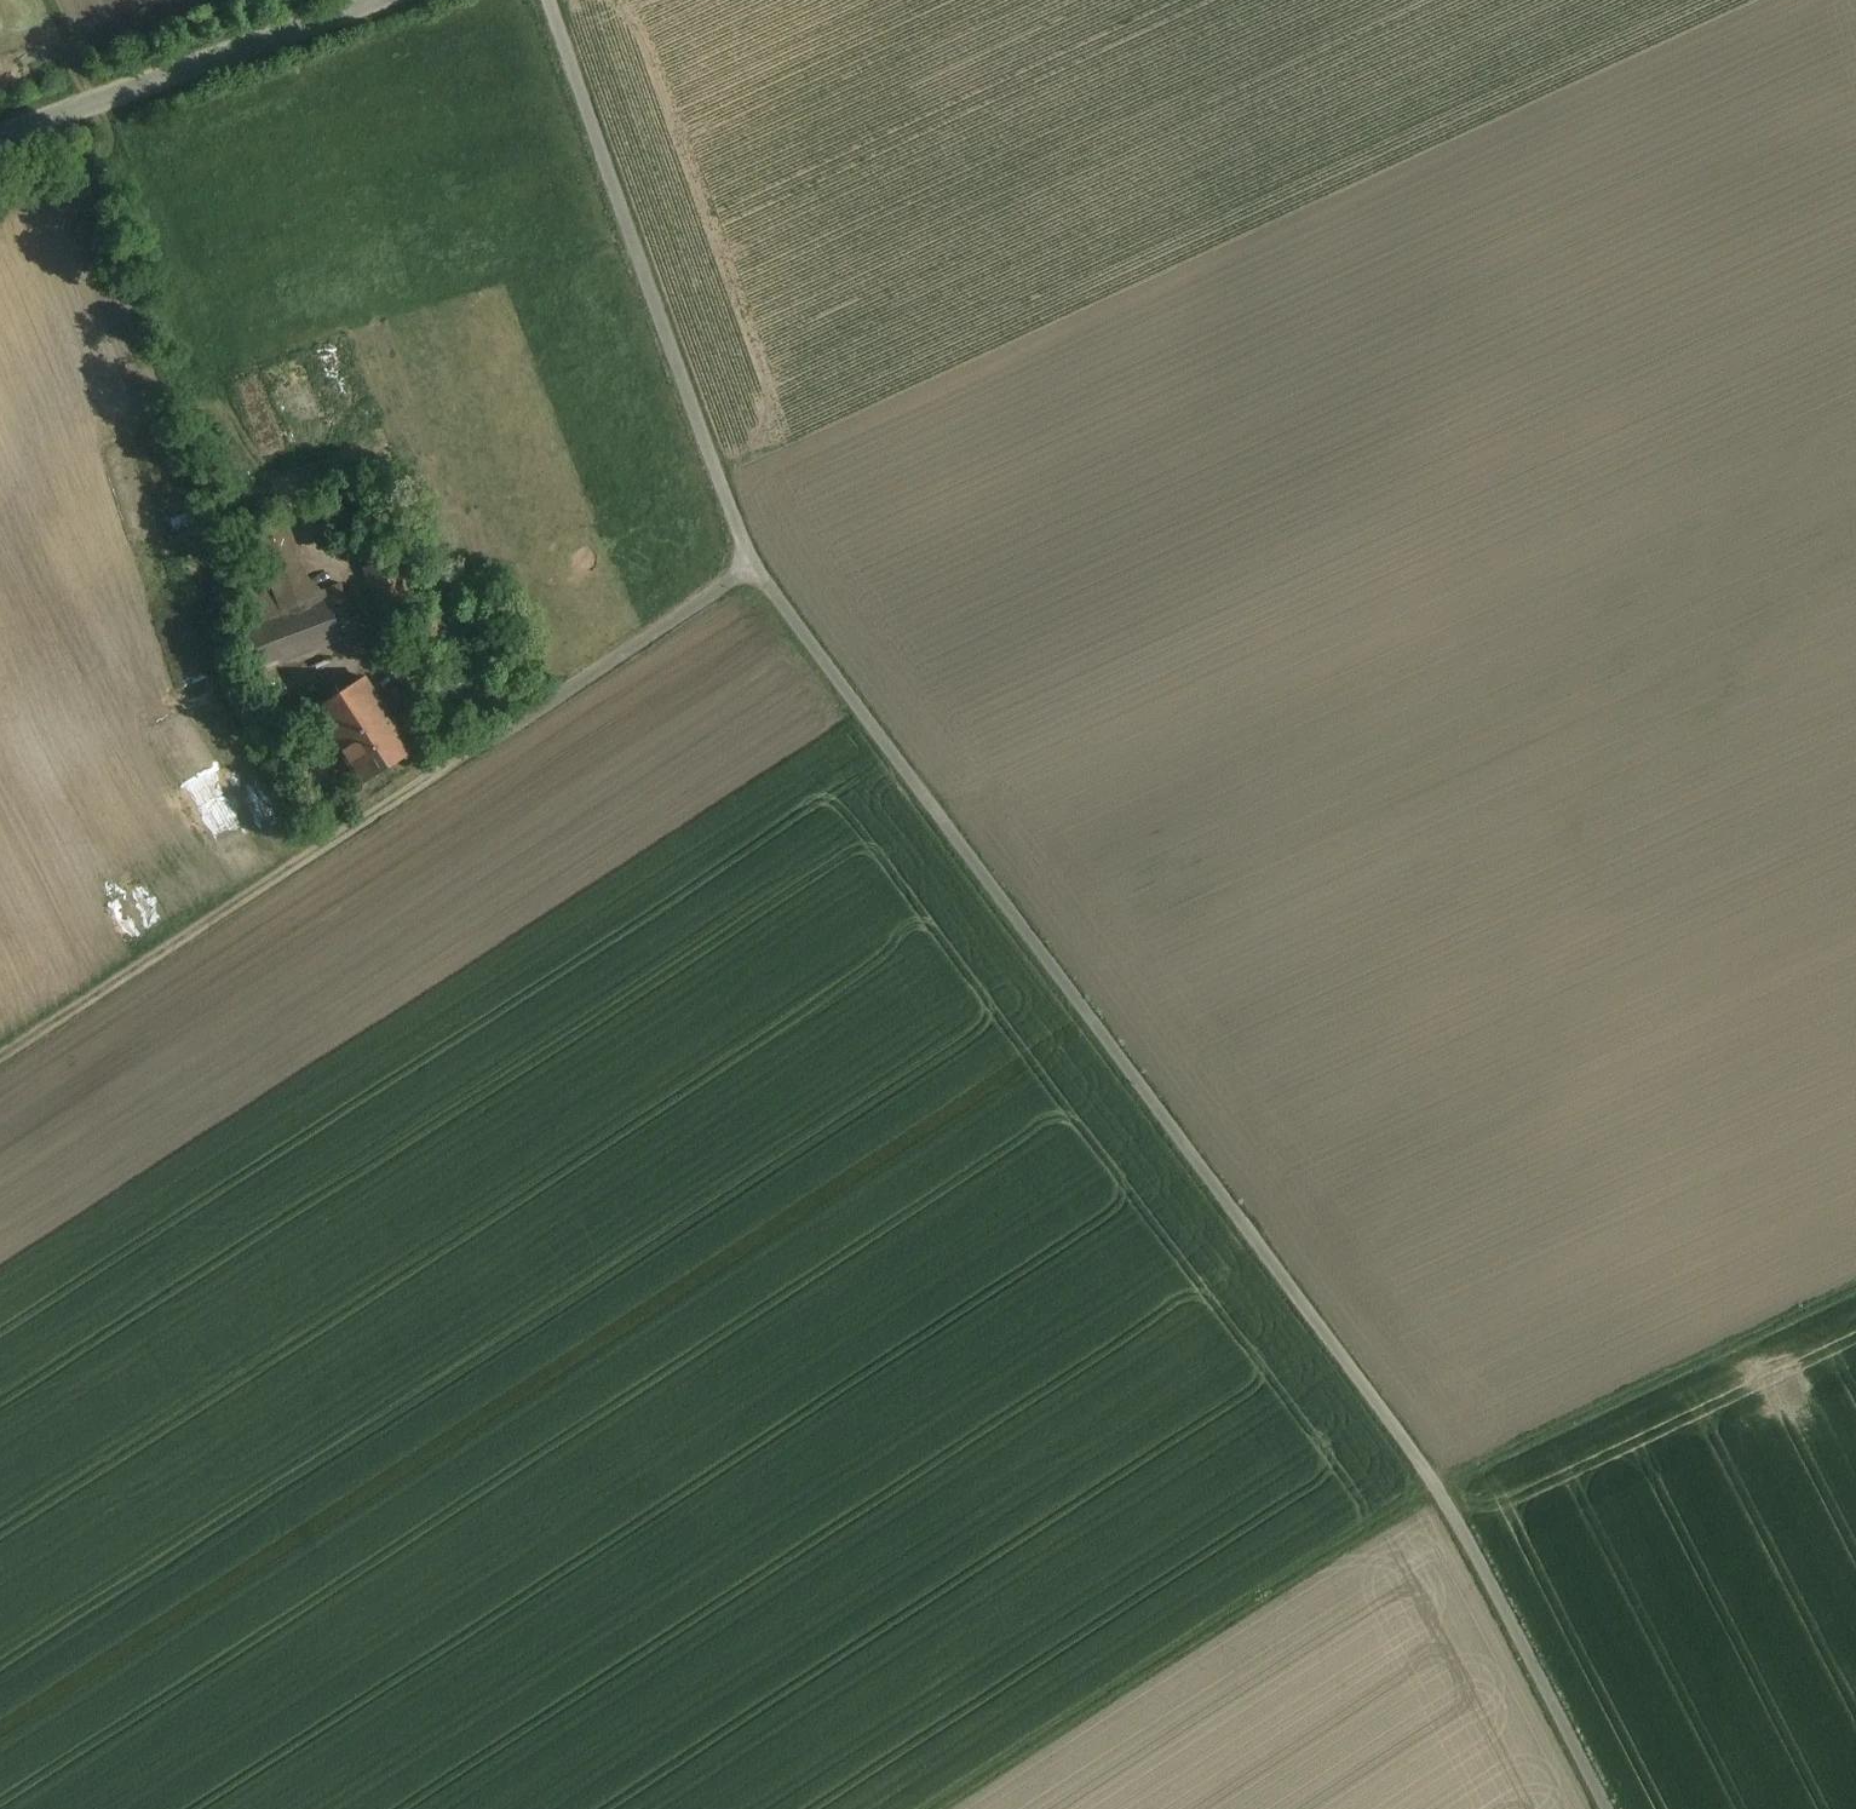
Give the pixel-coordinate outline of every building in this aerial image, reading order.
[(307,580),(285,516),(249,529),(279,615),(270,618),(287,662),(342,642),(324,592),(307,580)] [(417,612),(401,557),(367,567),(383,622),(417,612)] [(411,752),(363,678),(315,710),(362,784),(411,752)]
